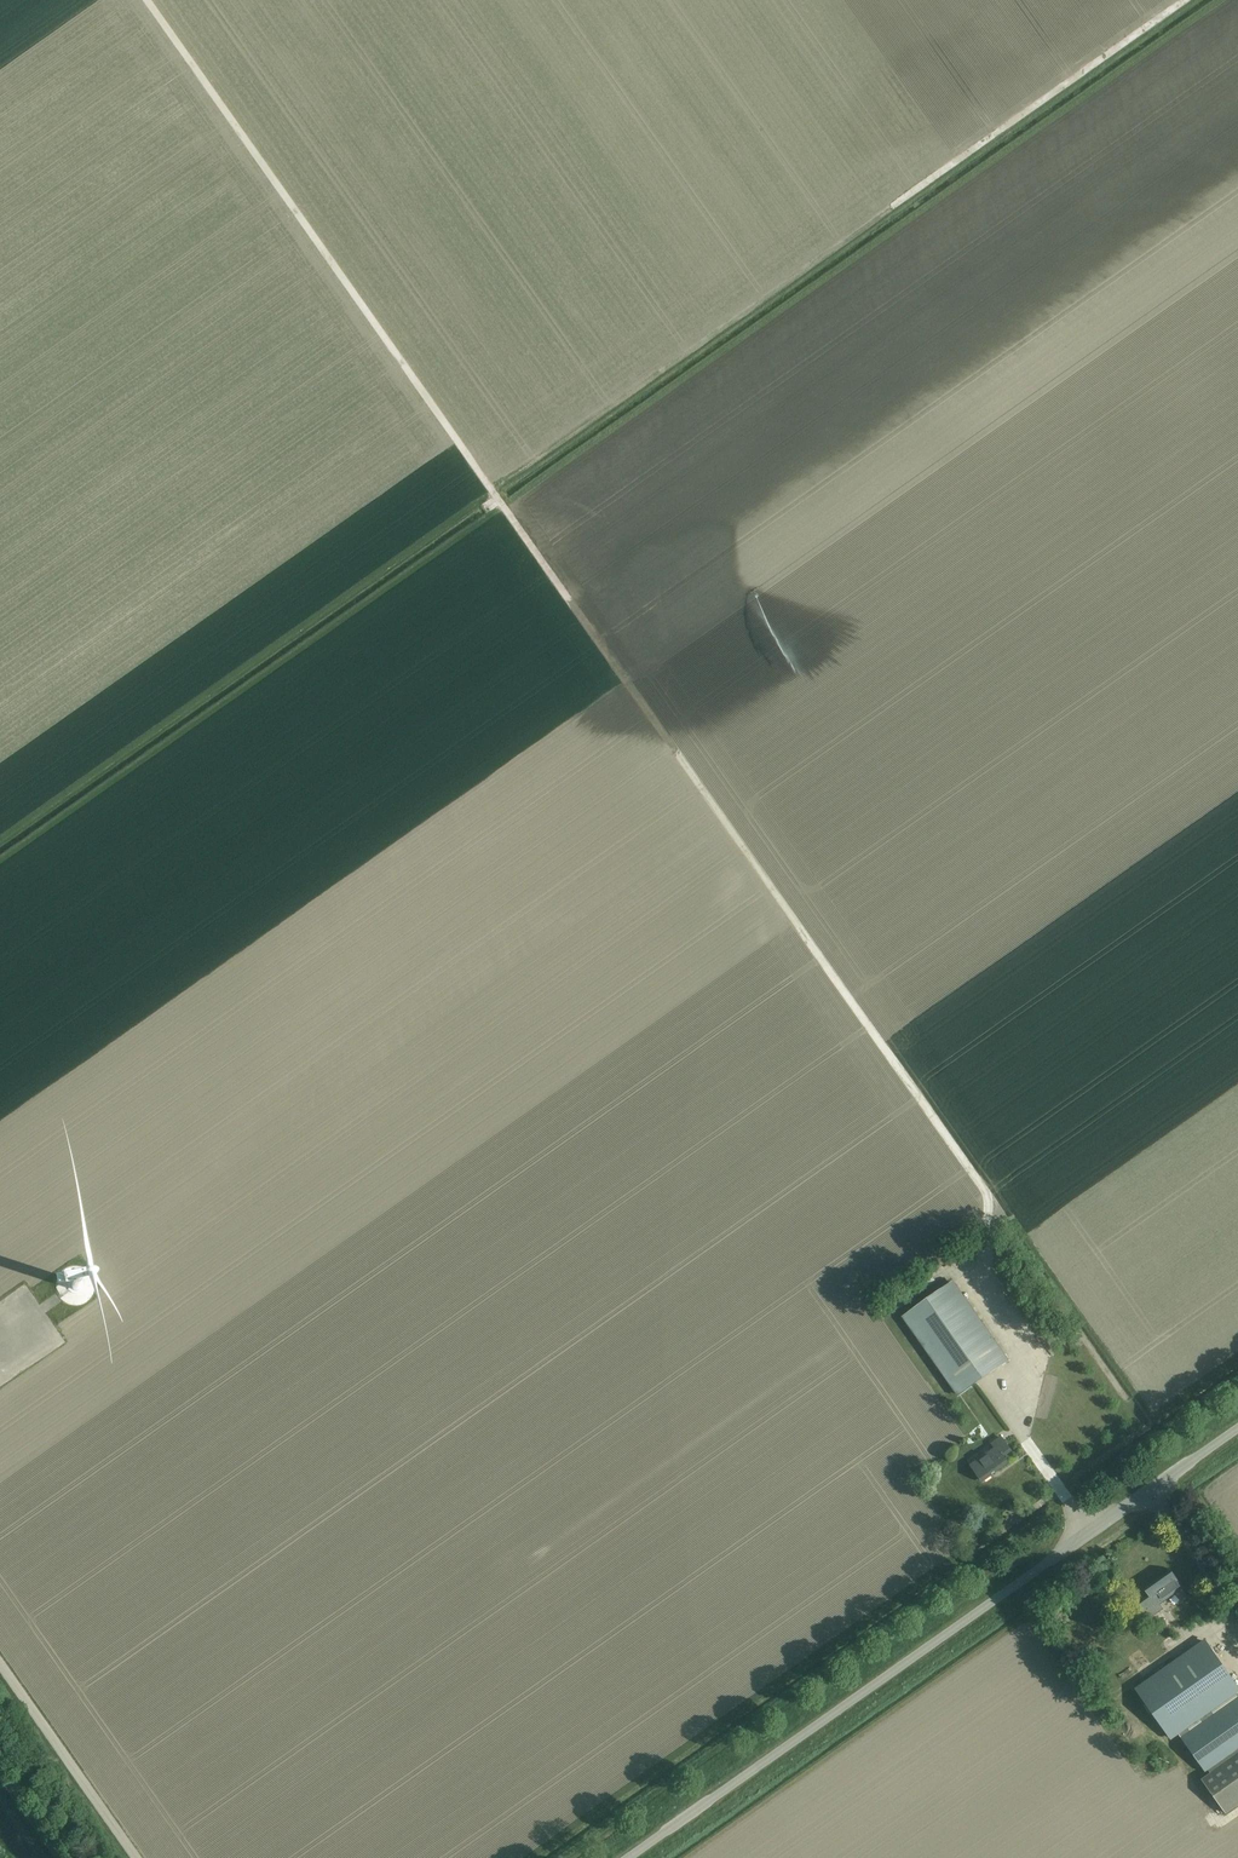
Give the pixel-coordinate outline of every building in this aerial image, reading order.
[(72,1286),(72,1287),(72,1288),(72,1289),(72,1290),(73,1291),(74,1291),(75,1292),(76,1293),(77,1293),(78,1292),(79,1292),(80,1292),(81,1291),(82,1290),(82,1289),(82,1288),(83,1287),(82,1286),(82,1285),(82,1284),(81,1284),(81,1283),(80,1282),(79,1282),(78,1282),(77,1282),(76,1282),(75,1282),(74,1283),(73,1283),(72,1284),(72,1285),(72,1286)] [(953,1283),(904,1317),(959,1394),(1007,1360),(953,1283)] [(1008,1463),(1003,1457),(1011,1451),(1000,1437),(992,1443),(996,1447),(971,1465),(983,1481),(1008,1463)] [(918,1497),(925,1508),(938,1501),(931,1489),(918,1497)] [(1150,1596),(1149,1597),(1138,1605),(1148,1619),(1161,1609),(1158,1605),(1182,1588),(1170,1571),(1146,1589),(1150,1596)] [(1205,1642),(1137,1689),(1165,1727),(1173,1738),(1237,1693),(1237,1688),(1232,1680),(1205,1642)] [(1185,1737),(1201,1759),(1211,1773),(1202,1779),(1226,1814),(1237,1805),(1237,1700),(1185,1737)]
